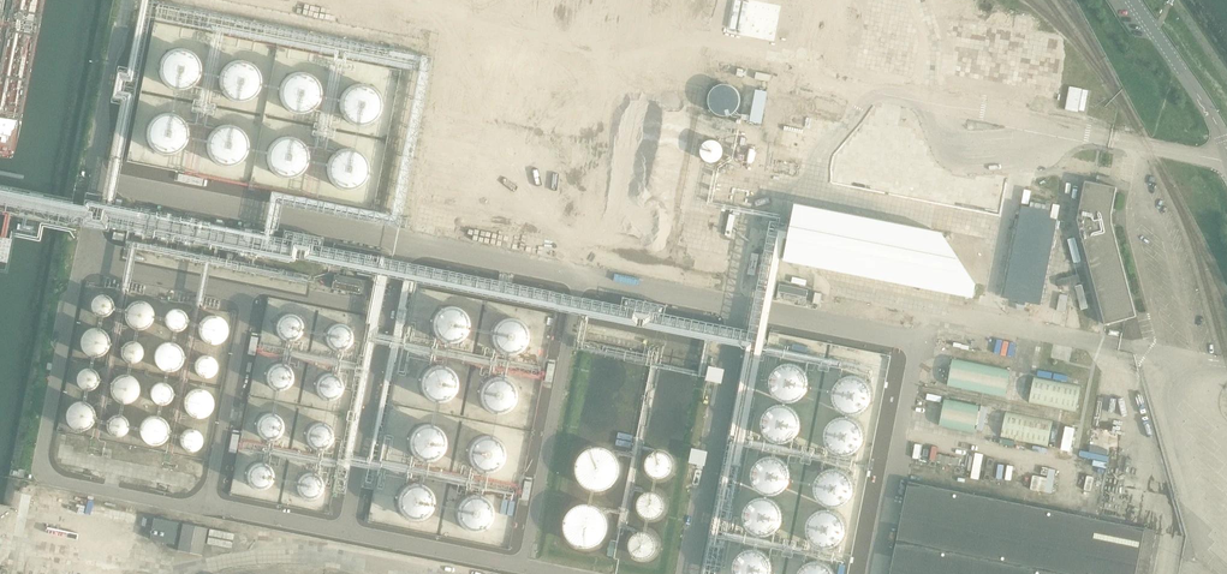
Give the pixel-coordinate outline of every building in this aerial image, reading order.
[(460,3),(463,6),(466,9),(471,10),(475,11),(479,10),(483,8),(486,5),(488,1),(489,0),(459,0),(460,3)] [(544,3),(543,0),(512,0),(512,1),(511,5),(512,10),(514,13),(517,17),(520,19),(524,20),(529,21),(533,20),(537,18),(540,15),(542,12),(544,8),(544,3)] [(159,4),(157,17),(178,20),(178,17),(173,16),(173,11),(180,12),(180,7),(159,4)] [(889,4),(878,69),(927,77),(938,12),(889,4)] [(953,27),(945,74),(1011,85),(1021,23),(948,11),(946,25),(953,27)] [(223,26),(225,18),(193,12),(191,24),(210,28),(211,23),(223,26)] [(200,63),(198,59),(195,55),(191,52),(186,50),(181,49),(176,50),(172,51),(167,54),(164,58),(162,62),(160,67),(160,71),(161,76),(163,81),(166,85),(170,88),(175,89),(180,90),(184,90),(189,88),(193,86),(197,82),(199,78),(201,73),(201,68),(200,63)] [(260,75),(258,70),(254,66),(250,64),(246,62),(241,61),(236,61),(231,63),(227,65),(224,69),(221,73),(220,78),(220,83),(221,88),(223,92),(226,96),(230,99),(234,101),(239,102),(244,101),(249,100),(253,97),(257,94),(259,89),(260,85),(261,80),(260,75)] [(738,69),(737,76),(745,78),(746,70),(738,69)] [(319,87),(317,82),(314,79),(310,76),(305,74),(301,73),(296,73),(291,75),(287,77),(283,81),(281,85),(279,90),(279,95),(280,100),(282,104),(285,108),(289,111),(294,113),(299,114),(304,113),(308,112),(313,109),(316,106),(319,101),(320,97),(320,92),(319,87)] [(379,98),(377,94),(374,90),(370,87),(366,85),(361,84),(356,85),(351,86),(347,89),(344,92),(341,97),(340,101),(340,106),(341,111),(343,116),(346,119),(350,122),(354,124),(359,125),(364,125),(369,123),(373,120),(376,117),(379,113),(380,108),(380,103),(379,98)] [(722,84),(718,85),(714,88),(710,92),(709,96),(708,101),(709,106),(712,110),(716,113),(720,115),(725,115),(730,114),(734,112),(737,108),(739,103),(740,98),(738,94),(736,89),(732,86),(727,85),(722,84)] [(1083,88),(1070,85),(1065,109),(1078,112),(1083,88)] [(749,88),(749,94),(754,95),(752,121),(765,122),(767,89),(749,88)] [(523,112),(523,107),(523,103),(521,99),(518,96),(514,94),(510,92),(506,92),(502,93),(498,95),(495,98),(492,101),(491,105),(491,109),(491,114),(493,117),(496,121),(500,123),(504,124),(508,125),(512,124),(516,122),(519,119),(522,116),(523,112)] [(634,114),(630,117),(626,121),(625,126),(627,132),(630,136),(635,139),(640,139),(646,137),(650,134),(652,128),(652,123),(649,118),(645,115),(640,113),(634,114)] [(187,128),(184,123),(181,119),(177,116),(173,114),(168,114),(163,114),(158,116),(154,118),(151,122),(148,126),(147,131),(147,136),(148,140),(150,145),(153,149),(157,152),(161,154),(166,154),(171,154),(176,153),(180,150),(183,146),(186,142),(187,137),(188,132),(187,128)] [(246,139),(244,135),(241,131),(237,128),(233,126),(228,125),(223,125),(218,127),(214,130),(210,133),(208,137),(207,142),(206,147),(207,152),(209,156),(213,160),(217,163),(221,165),(226,166),(231,166),(236,164),(240,161),(243,158),(246,153),(247,149),(247,144),(246,139)] [(306,151),(304,147),(301,143),(297,140),(292,138),(287,137),(282,138),(278,139),(273,142),(270,145),(267,150),(266,154),(266,159),(267,164),(269,168),(272,172),(276,175),(281,177),(285,178),(290,178),(295,176),(299,173),(303,170),(305,166),(307,161),(307,156),(306,151)] [(714,140),(710,140),(706,141),(703,144),(701,148),(701,153),(702,157),(705,160),(709,162),(714,162),(718,160),(721,157),(723,153),(723,149),(721,145),(718,142),(714,140)] [(590,143),(585,146),(582,150),(581,156),(582,161),(586,165),(591,168),(596,169),(601,167),(605,163),(607,158),(607,152),(605,147),(601,144),(595,142),(590,143)] [(366,162),(364,158),(361,154),(357,151),(352,149),(348,148),(343,149),(338,150),(334,153),(330,156),(328,161),(326,165),(326,170),(327,175),(329,180),(332,184),(336,187),(341,188),(346,189),(351,189),(355,187),(360,185),(363,181),(366,177),(367,172),(367,167),(366,162)] [(627,150),(622,153),(619,158),(618,163),(620,168),(623,173),(628,175),(633,176),(638,174),(642,170),(645,165),(644,160),(642,155),(638,151),(633,150),(627,150)] [(582,183),(577,185),(574,190),(573,195),(574,201),(578,205),(582,208),(588,208),(593,206),(597,202),(599,197),(599,192),(597,187),(592,183),(587,182),(582,183)] [(1135,316),(1113,224),(1110,214),(1115,188),(1096,184),(1085,182),(1078,219),(1082,234),(1104,324),(1128,318),(1135,316)] [(448,205),(449,200),(448,196),(446,192),(443,189),(440,187),(436,185),(431,185),(427,186),(423,188),(420,191),(418,194),(416,198),(416,202),(417,207),(419,210),(422,214),(425,216),(429,217),(433,218),(438,217),(442,215),(445,212),(447,209),(448,205)] [(618,190),(614,193),(611,197),(610,202),(611,208),(614,212),(619,215),(625,215),(630,213),(634,210),(636,204),(636,199),(633,194),(629,191),(624,189),(618,190)] [(796,193),(785,250),(976,288),(977,274),(942,221),(796,193)] [(502,215),(503,211),(502,207),(500,203),(497,200),(494,197),(490,196),(485,196),(481,197),(477,198),(474,201),(472,205),(470,209),(470,213),(471,217),(473,221),(475,224),(479,227),(483,228),(487,228),(492,228),(495,226),(499,223),(501,219),(502,215)] [(1052,210),(1022,204),(1004,297),(1042,304),(1061,203),(1053,202),(1052,210)] [(574,220),(569,223),(566,227),(565,233),(567,238),(570,242),(575,245),(580,245),(585,244),(589,240),(592,235),(591,229),(589,224),(585,221),(580,219),(574,220)] [(611,228),(606,230),(603,235),(602,240),(603,246),(607,250),(611,253),(617,253),(622,251),(626,247),(628,242),(628,237),(626,232),(621,228),(616,227),(611,228)] [(774,302),(778,274),(770,273),(771,263),(764,262),(759,300),(774,302)] [(334,274),(332,288),(367,295),(370,281),(334,274)] [(780,284),(777,299),(806,304),(808,290),(780,284)] [(95,295),(92,298),(90,301),(89,305),(90,309),(91,313),(94,316),(98,318),(102,319),(106,318),(109,316),(112,314),(114,310),(115,306),(114,302),(113,299),(110,296),(106,294),(103,293),(99,294),(95,295)] [(140,299),(136,300),(131,302),(128,306),(126,310),(125,315),(126,319),(128,324),(132,327),(136,329),(141,329),(146,329),(150,326),(153,323),(155,319),(156,314),(155,309),(153,305),(149,302),(145,300),(140,299)] [(468,326),(468,322),(468,318),(467,315),(465,312),(462,309),(460,307),(456,306),(453,305),(449,305),(446,305),(443,306),(439,308),(437,310),(434,313),(433,316),(432,319),(431,323),(431,326),(432,330),(434,333),(436,336),(438,338),(441,340),(445,341),(448,342),(452,342),(455,341),(459,340),(461,338),(464,335),(466,332),(467,329),(468,326)] [(171,309),(167,311),(165,314),(163,317),(163,321),(164,325),(165,328),(168,331),(172,332),(175,332),(179,332),(182,330),(185,327),(186,324),(187,320),(186,316),(184,313),(182,310),(178,309),(174,308),(171,309)] [(656,325),(701,337),(703,329),(707,330),(709,324),(659,312),(656,325)] [(302,323),(300,320),(298,317),(295,314),(292,313),(288,313),(284,313),(281,315),(278,317),(276,320),(275,324),(275,327),(276,331),(277,334),(280,337),(283,339),(287,340),(291,340),(294,339),(297,337),(300,334),(301,330),(302,327),(302,323)] [(207,315),(203,317),(199,320),(197,325),(196,330),(197,335),(199,339),(202,343),(207,345),(212,346),(217,345),(221,343),(225,339),(227,335),(228,330),(227,325),(225,321),(222,317),(217,315),(212,314),(207,315)] [(527,337),(527,334),(527,330),(526,327),(524,324),(521,321),(519,319),(515,318),(512,317),(509,317),(505,317),(502,318),(498,320),(496,322),(493,325),(492,328),(491,331),(490,335),(490,338),(491,341),(493,345),(495,347),(498,350),(501,352),(504,353),(507,354),(511,354),(514,353),(518,351),(521,350),(523,347),(525,344),(527,341),(527,337)] [(351,333),(350,329),(348,326),(345,324),(342,323),(338,322),(334,323),(331,324),(328,327),(326,330),(325,333),(325,337),(325,341),(327,344),(330,346),(333,348),(337,349),(340,349),(344,348),(347,346),(349,343),(351,340),(352,336),(351,333)] [(95,326),(90,327),(86,329),(82,333),(80,337),(79,342),(80,347),(83,351),(86,355),(91,357),(95,358),(100,357),(105,355),(108,351),(110,347),(111,342),(110,337),(108,332),(104,329),(100,327),(95,326)] [(127,341),(124,343),(122,346),(120,349),(120,353),(121,356),(123,360),(125,362),(129,363),(133,364),(136,363),(139,361),(142,358),(143,355),(144,351),(143,348),(141,344),(138,342),(135,340),(131,340),(127,341)] [(168,341),(163,342),(159,345),(156,348),(154,352),(154,357),(155,361),(157,365),(161,369),(165,370),(170,371),(174,370),(178,368),(181,364),(183,360),(184,355),(183,351),(180,347),(177,344),(172,342),(168,341)] [(777,367),(776,372),(777,376),(778,381),(781,384),(785,387),(789,390),(793,391),(798,391),(802,390),(806,387),(810,384),(812,381),(814,376),(814,372),(814,367),(812,363),(810,359),(806,356),(802,354),(798,353),(793,353),(789,354),(785,356),(781,359),(779,363),(777,367)] [(201,355),(197,357),(195,360),(193,363),(193,367),(194,370),(196,373),(199,376),(202,377),(206,378),(209,377),(213,375),(215,372),(217,369),(217,365),(216,361),(214,358),(211,356),(208,354),(204,354),(201,355)] [(952,357),(947,385),(1005,396),(1011,369),(952,357)] [(292,373),(290,369),(288,366),(285,364),(282,362),(278,362),(274,363),(271,364),(268,367),(266,370),(265,373),(265,377),(266,380),(268,384),(270,386),(273,388),(277,389),(281,389),(284,388),(287,386),(290,383),(291,380),(292,376),(292,373)] [(456,385),(456,381),(456,378),(455,374),(453,371),(451,369),(448,367),(445,365),(441,364),(438,364),(434,364),(431,365),(428,367),(425,369),(422,372),(421,375),(420,378),(419,382),(419,385),(420,389),(422,392),(424,395),(427,397),(430,399),(433,400),(436,401),(440,401),(443,400),(447,399),(450,397),(452,394),(454,392),(456,388),(456,385)] [(723,382),(726,368),(710,364),(707,378),(723,382)] [(841,381),(840,385),(841,390),(842,394),(845,398),(848,401),(852,403),(857,404),(861,404),(866,403),(870,401),(873,398),(876,394),(878,390),(878,385),(878,381),(876,376),(873,373),(870,370),(866,367),(861,366),(857,366),(852,367),(848,370),(845,373),(842,376),(841,381)] [(83,368),(80,370),(77,373),(76,376),(76,380),(76,384),(78,387),(81,389),(85,391),(88,391),(92,390),(95,388),(98,386),(99,382),(99,378),(99,375),(97,372),(94,369),(90,368),(87,367),(83,368)] [(342,383),(340,379),(338,376),(335,374),(332,373),(328,372),(324,373),(321,374),(318,377),(316,380),(315,383),(315,387),(316,390),(317,394),(320,396),(323,398),(327,399),(331,399),(334,398),(337,396),(340,393),(341,390),(342,386),(342,383)] [(124,374),(119,375),(115,377),(112,381),(110,385),(109,390),(110,394),(112,399),(116,402),(120,404),(125,404),(129,404),(133,401),(137,398),(139,394),(139,389),(139,384),(136,380),(133,377),(129,375),(124,374)] [(516,396),(516,393),(515,389),(514,386),(512,383),(510,380),(507,378),(504,377),(500,376),(497,375),(493,376),(490,377),(487,378),(484,381),(482,383),(480,386),(479,390),(478,393),(479,397),(480,400),(481,403),(483,406),(486,409),(489,411),(492,412),(496,412),(499,412),(503,412),(506,410),(509,408),(511,406),(513,403),(515,400),(516,396)] [(1034,376),(1029,403),(1076,412),(1081,386),(1034,376)] [(157,382),(153,384),(151,387),(150,391),(149,394),(150,398),(152,401),(155,403),(158,405),(162,405),(166,404),(169,402),(171,400),(173,396),(173,393),(172,389),(170,386),(167,383),(164,382),(160,382),(157,382)] [(198,388),(193,388),(189,391),(186,394),(184,398),(183,403),(184,408),(186,412),(190,415),(194,417),(199,418),(203,417),(207,415),(211,411),(213,407),(213,402),(213,398),(210,394),(207,390),(203,388),(198,388)] [(944,399),(939,425),(974,432),(979,406),(944,399)] [(79,400),(74,401),(70,404),(67,407),(65,412),(64,417),(66,422),(68,426),(72,429),(77,431),(82,432),(87,431),(91,428),(94,424),(96,420),(96,415),(95,410),(93,406),(89,402),(84,400),(79,400)] [(768,414),(767,419),(768,423),(769,428),(772,431),(775,434),(779,437),(784,438),(788,438),(793,437),(797,434),(800,431),(803,428),(804,423),(805,419),(804,414),(803,410),(800,406),(797,403),(793,401),(788,400),(784,400),(779,401),(775,403),(772,406),(769,410),(768,414)] [(1006,411),(1001,438),(1048,447),(1053,420),(1006,411)] [(282,422),(281,419),(279,416),(276,413),(272,412),(269,412),(265,412),(262,414),(259,416),(257,419),(256,423),(255,426),(256,430),(258,433),(261,436),(264,438),(267,439),(271,439),(275,437),(278,435),(280,433),(282,429),(283,426),(282,422)] [(118,413),(115,414),(111,415),(109,417),(107,420),(106,424),(106,428),(108,431),(110,434),(113,435),(117,436),(120,436),(124,435),(126,432),(128,429),(129,426),(129,422),(127,419),(125,416),(122,414),(118,413)] [(156,416),(152,416),(147,418),(144,420),(141,424),(140,429),(140,433),(142,437),(145,441),(149,443),(153,444),(158,444),(162,443),(165,440),(168,436),(169,432),(169,427),(167,423),(164,419),(161,417),(156,416)] [(830,430),(829,434),(830,439),(832,443),(834,447),(838,450),(842,452),(846,453),(851,453),(855,452),(859,450),(863,447),(865,443),(867,439),(867,434),(867,430),(865,426),(863,422),(859,419),(855,417),(851,416),(846,416),(842,417),(838,419),(834,422),(832,426),(830,430)] [(332,432),(330,429),(328,426),(325,423),(322,422),(318,422),(314,422),(311,424),(308,426),(306,429),(305,433),(305,436),(306,440),(307,443),(310,446),(313,448),(317,449),(321,449),(324,447),(327,445),(330,443),(331,439),(332,436),(332,432)] [(1067,422),(1061,451),(1071,453),(1077,424),(1067,422)] [(445,444),(445,440),(444,437),(443,434),(441,431),(439,428),(436,426),(433,424),(429,423),(426,423),(422,423),(419,424),(416,426),(413,428),(411,431),(409,434),(408,438),(407,441),(408,445),(408,448),(410,451),(412,454),(415,456),(418,458),(421,460),(425,460),(428,460),(432,459),(435,458),(438,456),(440,454),(442,451),(444,447),(445,444)] [(186,428),(182,430),(180,433),(178,437),(178,441),(179,445),(181,448),(184,451),(187,452),(191,452),(195,452),(198,450),(201,447),(203,443),(203,439),(202,435),(200,432),(197,429),(193,428),(190,428),(186,428)] [(504,455),(504,452),(504,448),(503,445),(501,442),(498,439),(495,437),(492,435),(489,434),(485,434),(482,435),(478,436),(475,437),(473,440),(470,442),(469,445),(467,449),(467,452),(467,456),(468,459),(470,462),(472,465),(474,468),(477,469),(481,471),(484,471),(488,471),(491,471),(494,469),(497,467),(500,465),(502,462),(503,459),(504,455)] [(935,460),(949,462),(952,448),(937,445),(935,460)] [(578,464),(577,470),(579,476),(582,482),(587,486),(593,489),(599,490),(605,489),(611,486),(616,481),(619,476),(620,469),(619,463),(617,457),(613,452),(608,449),(601,447),(595,447),(589,449),(584,453),(580,458),(578,464)] [(707,464),(708,449),(693,447),(691,461),(707,464)] [(672,469),(672,466),(673,463),(672,460),(670,457),(668,454),(666,453),(663,451),(659,451),(656,451),(653,452),(651,454),(648,457),(647,459),(646,463),(646,466),(647,469),(648,472),(650,474),(653,476),(656,477),(659,478),(662,477),(665,476),(668,474),(670,472),(672,469)] [(756,466),(755,470),(756,475),(758,479),(760,483),(764,486),(768,488),(772,489),(777,489),(781,488),(785,486),(789,483),(791,479),(793,475),(794,470),(793,466),(791,461),(789,458),(785,455),(781,452),(777,451),(772,451),(768,452),(764,455),(760,458),(758,461),(756,466)] [(273,472),(271,468),(269,465),(266,463),(263,462),(259,461),(255,462),(252,463),(249,466),(247,469),(246,472),(246,476),(247,480),(248,483),(251,485),(254,487),(258,488),(261,488),(265,487),(268,485),(271,482),(272,479),(273,475),(273,472)] [(820,477),(819,481),(820,486),(821,490),(824,494),(827,497),(831,499),(836,500),(840,500),(845,499),(849,497),(852,494),(855,490),(856,486),(857,481),(856,477),(855,472),(852,468),(849,465),(845,463),(840,462),(836,462),(831,463),(827,465),(824,468),(821,472),(820,477)] [(1048,468),(1048,476),(1033,475),(1032,489),(1054,490),(1055,468),(1048,468)] [(323,481),(321,477),(319,474),(316,472),(313,471),(309,470),(305,471),(302,472),(299,475),(297,478),(296,481),(296,485),(297,489),(299,492),(301,494),(304,496),(308,497),(312,497),(315,496),(318,494),(321,491),(322,488),(323,484),(323,481)] [(1089,483),(1090,475),(1078,474),(1075,497),(1081,498),(1083,482),(1089,483)] [(434,503),(434,499),(433,496),(432,493),(430,489),(428,487),(425,485),(422,483),(418,482),(415,482),(411,482),(408,483),(405,485),(402,487),(400,490),(398,493),(397,496),(396,500),(397,503),(397,507),(399,510),(401,513),(404,515),(407,517),(410,518),(414,519),(417,519),(421,518),(424,517),(427,515),(429,512),(431,510),(433,506),(434,503)] [(890,573),(1148,573),(1157,531),(908,482),(890,573)] [(664,510),(664,506),(665,503),(664,500),(662,497),(660,495),(658,493),(655,492),(651,491),(648,492),(645,493),(642,495),(640,497),(639,500),(638,503),(638,506),(639,509),(640,512),(642,514),(645,516),(648,518),(651,518),(654,518),(657,517),(660,515),(662,512),(664,510)] [(493,514),(493,511),(492,507),(491,504),(489,501),(487,498),(484,496),(481,494),(477,494),(474,493),(470,494),(467,495),(464,496),(461,499),(459,501),(457,504),(456,508),(456,511),(456,515),(457,518),(458,521),(460,524),(463,527),(466,529),(469,530),(473,530),(476,530),(480,530),(483,528),(486,526),(488,524),(490,521),(492,518),(493,514)] [(130,554),(137,513),(42,496),(35,538),(130,554)] [(747,513),(747,518),(747,522),(749,526),(752,530),(755,533),(759,535),(763,536),(768,536),(773,535),(777,533),(780,530),(783,526),(784,522),(785,518),(784,513),(783,509),(780,505),(777,502),(773,500),(768,499),(763,499),(759,500),(755,502),(752,505),(749,509),(747,513)] [(565,521),(565,527),(566,533),(570,539),(575,543),(580,546),(587,547),(593,546),(599,543),(603,538),(607,533),(608,526),(607,520),(605,514),(601,509),(595,506),(589,504),(583,504),(577,506),(571,510),(568,515),(565,521)] [(810,525),(810,529),(810,534),(812,538),(814,542),(818,545),(822,547),(826,548),(831,548),(835,547),(839,545),(843,542),(846,538),(847,534),(848,529),(847,525),(845,520),(843,516),(839,513),(835,511),(831,510),(826,510),(822,511),(818,513),(814,516),(812,520),(810,525)] [(174,544),(178,523),(153,518),(149,539),(174,544)] [(427,534),(443,534),(443,527),(455,527),(455,519),(427,519),(427,534)] [(204,545),(207,528),(182,524),(177,551),(202,555),(203,551),(207,552),(208,546),(204,545)] [(210,529),(208,544),(232,548),(234,533),(210,529)] [(656,550),(656,547),(656,543),(656,540),(654,537),(652,535),(650,533),(647,532),(643,532),(640,532),(637,533),(634,535),(632,537),(631,540),(630,543),(630,546),(631,549),(632,552),(634,555),(637,557),(640,558),(643,558),(646,558),(649,557),(652,555),(654,553),(656,550)] [(735,570),(735,573),(772,573),(773,570),(772,565),(770,561),(768,557),(764,554),(760,552),(756,551),(751,551),(747,552),(743,554),(739,557),(737,561),(735,565),(735,570)] [(834,571),(831,567),(828,564),(824,562),(819,561),(814,561),(810,562),(806,564),(803,567),(800,571),(799,573),(835,573),(834,571)]
